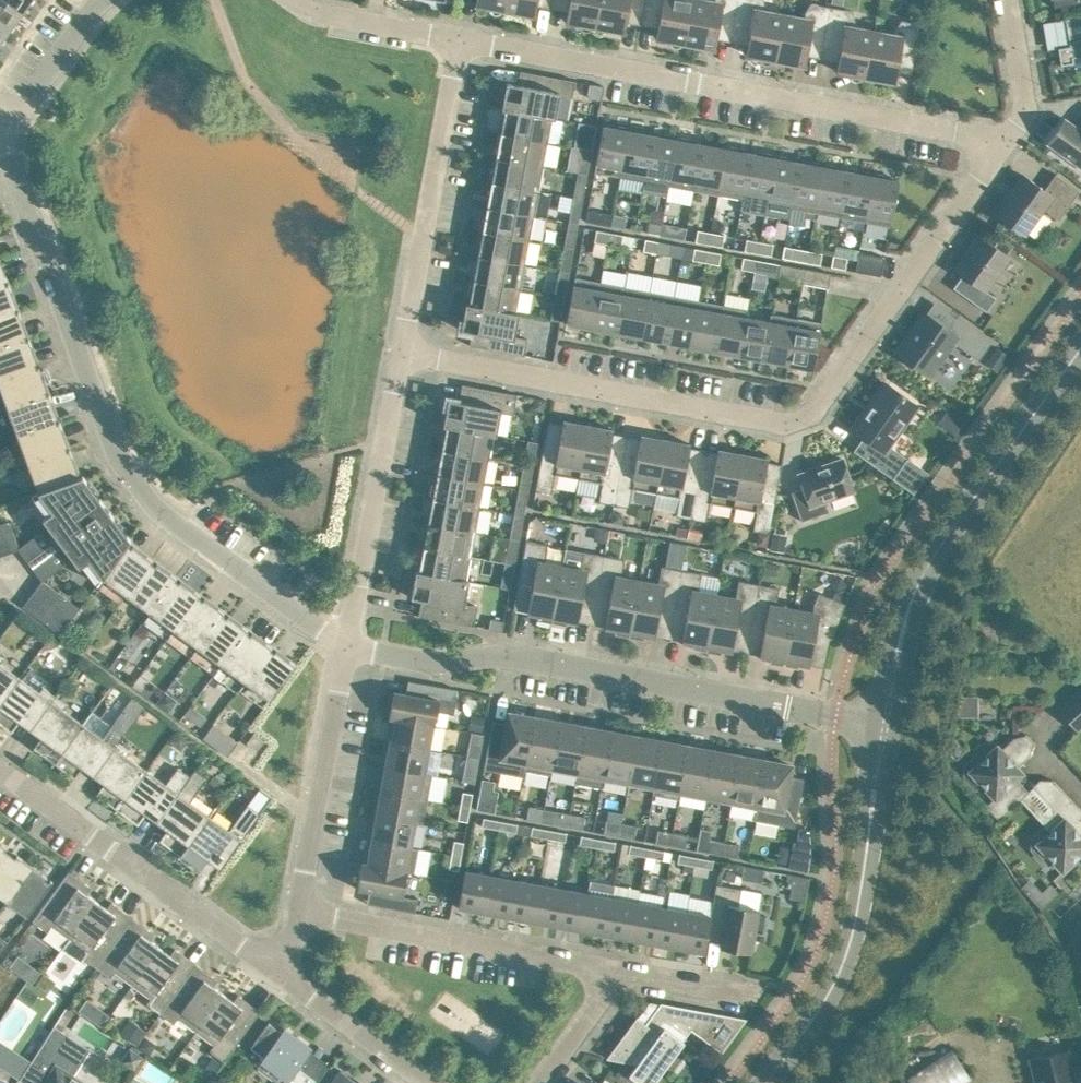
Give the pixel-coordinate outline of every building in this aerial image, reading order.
[(2,0),(0,0),(0,29),(7,34),(21,14),(2,0)] [(21,14),(31,0),(2,0),(21,14)] [(507,0),(478,0),(477,5),(488,7),(490,12),(494,15),(500,14),(504,10),(505,10),(507,0)] [(505,10),(533,15),(536,0),(507,0),(505,10)] [(600,0),(551,0),(550,8),(551,8),(552,2),(570,6),(567,21),(578,23),(580,28),(585,31),(590,30),(594,26),(595,27),(600,0)] [(644,0),(600,0),(595,27),(623,32),(626,16),(640,19),(639,24),(640,24),(644,0)] [(694,0),(644,0),(640,24),(641,24),(642,19),(660,23),(657,38),(668,40),(670,45),(675,48),(681,47),(684,43),(685,43),(694,0)] [(738,0),(714,0),(714,1),(708,0),(694,0),(685,43),(713,48),(716,33),(731,36),(730,41),(738,0)] [(784,14),(765,10),(765,7),(764,0),(738,0),(730,41),(731,41),(732,36),(751,39),(748,55),(758,57),(760,62),(765,65),(771,64),(774,60),(776,60),(784,14)] [(820,58),(830,7),(811,3),(805,14),(804,18),(784,14),(776,60),(804,65),(806,49),(821,52),(820,57),(820,58)] [(866,76),(875,31),(855,27),(856,23),(853,11),(830,7),(820,58),(821,58),(822,52),(841,56),(838,71),(848,73),(850,78),(855,81),(861,80),(865,76),(866,76)] [(1065,19),(1070,45),(1058,47),(1061,65),(1074,62),(1073,57),(1080,55),(1080,16),(1065,19)] [(911,74),(921,23),(902,20),(895,31),(894,34),(875,31),(866,76),(894,82),(897,66),(911,69),(910,74),(911,74)] [(572,98),(575,80),(520,70),(518,84),(507,82),(502,108),(555,117),(559,95),(572,98)] [(604,86),(589,83),(587,95),(589,98),(602,101),(604,86)] [(548,141),(552,118),(555,118),(555,117),(502,108),(502,109),(505,109),(503,119),(500,118),(499,128),(498,128),(498,132),(548,141)] [(1080,167),(1080,127),(1080,129),(1065,118),(1047,143),(1080,167)] [(592,150),(597,125),(587,123),(582,148),(592,150)] [(620,176),(629,127),(626,127),(618,126),(618,128),(603,126),(595,171),(620,176)] [(645,181),(653,135),(639,132),(640,129),(633,128),(629,127),(620,176),(645,181)] [(544,166),(548,141),(498,132),(497,136),(495,146),(498,147),(496,157),(496,156),(496,157),(544,166)] [(669,185),(678,136),(675,136),(667,134),(667,137),(653,135),(645,181),(643,191),(667,196),(669,185)] [(694,190),(702,144),(688,141),(689,139),(682,137),(678,136),(669,185),(694,190)] [(718,194),(727,145),(724,145),(716,144),(716,146),(702,144),(694,190),(718,194)] [(743,199),(751,153),(737,150),(738,148),(731,146),(727,145),(718,194),(743,199)] [(588,174),(592,150),(582,148),(578,172),(588,174)] [(765,214),(767,203),(776,154),(773,154),(765,153),(765,155),(751,153),(743,199),(741,209),(765,214)] [(792,208),(800,162),(786,159),(787,157),(780,155),(776,154),(767,203),(792,208)] [(539,190),(544,166),(496,157),(496,158),(494,168),(491,167),(490,177),(489,177),(489,181),(539,190)] [(814,221),(816,212),(825,163),(822,163),(821,163),(814,162),(814,164),(800,162),(792,208),(807,211),(806,219),(814,221)] [(841,217),(849,171),(835,168),(836,166),(829,164),(825,163),(816,212),(841,217)] [(865,221),(874,172),(871,172),(870,172),(863,171),(863,173),(849,171),(841,217),(865,221)] [(583,199),(588,174),(578,172),(573,197),(583,199)] [(890,226),(899,180),(884,177),(885,175),(878,173),(874,172),(865,221),(890,226)] [(1015,191),(997,215),(1025,234),(1043,209),(1058,220),(1079,190),(1056,173),(1044,189),(1023,174),(1012,189),(1015,191)] [(534,215),(539,190),(489,181),(488,185),(486,195),(489,195),(487,205),(487,206),(534,215)] [(579,223),(583,199),(573,197),(569,221),(579,223)] [(530,239),(534,215),(487,206),(487,207),(485,217),(482,216),(480,226),(480,230),(530,239)] [(611,226),(613,214),(600,211),(598,223),(611,226)] [(624,228),(627,216),(613,214),(611,226),(624,228)] [(660,235),(662,223),(649,220),(647,232),(660,235)] [(574,248),(579,223),(569,221),(564,246),(574,248)] [(673,237),(676,225),(662,223),(660,235),(673,237)] [(525,264),(530,239),(480,230),(479,234),(477,244),(480,244),(478,254),(478,255),(525,264)] [(608,244),(610,232),(597,230),(594,241),(608,244)] [(709,244),(711,232),(698,230),(696,241),(709,244)] [(621,246),(623,235),(610,232),(608,244),(621,246)] [(722,246),(725,234),(711,232),(709,244),(722,246)] [(994,245),(980,235),(968,251),(971,252),(957,271),(962,275),(953,287),(986,311),(996,297),(985,290),(1009,256),(1007,254),(994,245)] [(1000,236),(994,245),(1007,254),(1013,245),(1000,236)] [(657,253),(659,241),(645,239),(643,250),(657,253)] [(758,253),(760,241),(747,239),(744,250),(758,253)] [(670,255),(672,244),(659,241),(657,253),(670,255)] [(771,255),(773,244),(760,241),(758,253),(771,255)] [(672,244),(670,255),(681,258),(683,246),(672,244)] [(570,272),(574,248),(564,246),(560,270),(570,272)] [(706,262),(708,250),(694,248),(692,260),(706,262)] [(807,262),(809,250),(796,248),(793,260),(807,262)] [(719,265),(721,253),(708,250),(706,262),(719,265)] [(820,265),(822,253),(809,250),(807,262),(820,265)] [(881,276),(884,257),(859,252),(856,271),(881,276)] [(521,288),(525,264),(478,255),(477,256),(478,256),(476,266),(473,265),(471,275),(471,279),(521,288)] [(845,269),(847,257),(833,255),(831,267),(845,269)] [(755,271),(757,259),(743,257),(741,269),(755,271)] [(0,259),(0,286),(9,283),(8,282),(6,283),(4,279),(7,278),(0,259)] [(768,274),(770,262),(757,259),(755,271),(768,274)] [(803,282),(806,268),(780,264),(778,277),(803,282)] [(828,287),(831,273),(806,268),(803,282),(828,287)] [(565,297),(570,272),(560,270),(555,295),(565,297)] [(592,328),(601,282),(575,277),(567,323),(592,328)] [(516,312),(521,288),(471,279),(470,283),(468,293),(471,293),(469,303),(466,303),(519,313),(519,312),(516,312)] [(617,332),(625,286),(601,282),(592,328),(617,332)] [(9,283),(0,286),(0,318),(19,311),(19,310),(16,311),(14,307),(17,306),(9,283)] [(641,337),(650,291),(625,286),(617,332),(641,337)] [(666,341),(674,295),(650,291),(641,337),(666,341)] [(561,321),(565,297),(555,295),(551,319),(561,321)] [(690,346),(699,300),(674,295),(666,341),(690,346)] [(715,350),(723,305),(699,300),(690,346),(715,350)] [(515,336),(519,313),(466,303),(461,329),(472,331),(469,345),(524,355),(528,338),(515,336)] [(739,355),(746,317),(747,309),(723,305),(715,350),(739,355)] [(19,311),(0,318),(0,349),(29,338),(26,339),(24,334),(27,333),(19,311)] [(896,352),(930,376),(954,342),(979,360),(991,342),(956,317),(947,329),(924,312),(896,352)] [(788,364),(797,318),(771,313),(769,321),(770,321),(764,360),(788,364)] [(764,360),(770,321),(769,321),(746,317),(739,355),(764,360)] [(813,369),(822,323),(797,318),(788,364),(813,369)] [(29,338),(0,349),(0,380),(39,366),(39,365),(36,366),(35,362),(37,361),(29,338)] [(997,345),(985,361),(998,370),(1009,354),(997,345)] [(39,366),(0,380),(0,387),(8,409),(49,394),(49,393),(46,394),(45,390),(48,389),(39,366)] [(886,382),(853,428),(864,436),(854,450),(914,493),(929,472),(936,461),(915,446),(908,457),(907,457),(890,445),(906,421),(918,405),(912,401),(886,382)] [(513,414),(517,394),(462,384),(459,400),(448,398),(444,424),(496,434),(500,412),(513,414)] [(58,417),(49,394),(8,409),(18,437),(60,421),(59,421),(57,422),(55,418),(58,417)] [(534,397),(532,408),(545,410),(547,399),(534,397)] [(947,409),(939,422),(954,433),(963,420),(947,409)] [(68,444),(60,421),(18,437),(28,464),(70,449),(69,448),(67,449),(65,445),(68,444)] [(579,478),(589,425),(566,421),(566,422),(563,422),(563,424),(562,424),(561,425),(551,423),(551,421),(549,421),(536,490),(552,493),(553,487),(555,487),(558,474),(579,478)] [(489,458),(494,435),(496,435),(496,434),(444,424),(443,425),(446,426),(444,435),(442,435),(440,445),(439,449),(489,458)] [(614,504),(627,435),(625,435),(625,437),(614,434),(613,433),(613,429),(589,425),(579,478),(600,482),(597,495),(600,496),(599,501),(614,504)] [(656,493),(666,439),(641,434),(640,438),(639,438),(639,439),(628,437),(629,436),(627,435),(614,504),(629,507),(630,501),(633,502),(635,489),(656,493)] [(691,519),(704,450),(702,449),(702,451),(691,449),(691,448),(690,448),(691,444),(666,439),(656,493),(677,496),(674,509),(677,510),(676,516),(691,519)] [(533,466),(538,442),(528,440),(523,464),(533,466)] [(78,472),(70,449),(28,464),(39,492),(83,475),(77,477),(75,473),(78,472)] [(485,482),(489,458),(439,449),(438,452),(437,462),(439,463),(437,473),(437,474),(485,482)] [(733,507),(743,453),(718,449),(717,453),(716,452),(716,453),(706,451),(706,450),(704,450),(691,519),(706,521),(707,516),(710,516),(712,503),(733,507)] [(769,533),(782,464),(780,463),(779,465),(769,463),(769,462),(767,462),(768,458),(743,453),(733,507),(754,511),(752,524),(754,524),(753,530),(758,531),(769,533)] [(854,490),(842,458),(799,473),(804,487),(791,492),(802,520),(828,511),(825,501),(854,490)] [(529,491),(533,466),(523,464),(519,489),(529,491)] [(480,507),(485,482),(437,474),(435,484),(433,484),(431,494),(430,494),(430,498),(480,507)] [(102,576),(130,538),(83,475),(39,492),(32,494),(47,514),(43,517),(54,532),(68,551),(79,566),(93,555),(105,571),(102,576)] [(524,515),(529,491),(519,489),(514,513),(524,515)] [(475,531),(480,507),(430,498),(429,501),(427,511),(430,512),(428,522),(428,523),(475,531)] [(519,540),(524,515),(514,513),(510,538),(519,540)] [(612,513),(610,524),(623,526),(625,515),(612,513)] [(19,549),(19,548),(9,521),(0,524),(0,556),(19,549)] [(471,556),(475,531),(428,523),(426,533),(423,533),(422,543),(421,543),(421,547),(471,556)] [(529,526),(526,541),(540,543),(543,529),(529,526)] [(596,526),(594,539),(607,541),(610,529),(596,526)] [(678,526),(676,536),(688,538),(690,528),(678,526)] [(690,528),(688,538),(701,541),(703,530),(690,528)] [(52,544),(47,537),(42,531),(19,548),(19,549),(28,562),(52,544)] [(758,531),(756,544),(767,546),(769,533),(758,531)] [(773,531),(770,548),(784,551),(787,534),(773,531)] [(56,549),(61,557),(68,551),(54,532),(47,537),(52,544),(28,562),(32,567),(56,549)] [(126,594),(152,558),(133,544),(131,546),(127,544),(131,539),(130,538),(102,576),(126,594)] [(515,564),(519,540),(510,538),(505,562),(515,564)] [(552,622),(562,566),(544,562),(547,544),(540,543),(526,541),(514,609),(538,614),(537,619),(552,622)] [(466,579),(471,556),(421,547),(420,550),(418,560),(421,561),(419,570),(416,570),(416,571),(469,581),(469,580),(466,579)] [(66,563),(61,557),(56,549),(32,567),(42,580),(43,580),(66,563)] [(592,624),(604,555),(584,551),(581,569),(562,566),(552,622),(567,625),(568,619),(592,624)] [(629,637),(640,580),(621,577),(625,559),(604,555),(592,624),(615,628),(614,634),(629,637)] [(150,611),(176,576),(156,562),(155,564),(151,561),(153,559),(152,558),(126,594),(150,611)] [(767,558),(765,571),(778,573),(780,561),(767,558)] [(510,589),(515,564),(505,562),(500,587),(510,589)] [(669,638),(682,569),(662,566),(658,584),(640,580),(629,637),(644,639),(645,634),(669,638)] [(707,651),(717,595),(699,591),(702,573),(682,569),(669,638),(693,642),(692,648),(707,651)] [(465,603),(469,581),(416,571),(411,597),(422,599),(419,615),(474,626),(478,606),(465,603)] [(174,629),(200,593),(180,579),(178,581),(175,579),(177,576),(176,576),(150,611),(174,629)] [(67,598),(43,580),(42,580),(23,606),(61,634),(68,623),(74,615),(61,606),(67,598)] [(746,652),(759,584),(739,580),(736,598),(717,595),(707,651),(722,654),(723,648),(746,652)] [(784,665),(794,609),(776,606),(779,588),(759,584),(746,652),(770,657),(769,663),(784,665)] [(835,591),(833,598),(844,602),(849,589),(842,586),(835,591)] [(198,646),(224,611),(204,596),(202,599),(199,596),(200,594),(200,593),(174,629),(198,646)] [(832,639),(846,603),(844,602),(833,598),(819,593),(814,605),(813,612),(794,609),(784,665),(799,668),(800,663),(824,667),(830,639),(832,639)] [(221,664),(247,628),(228,614),(226,616),(222,614),(224,611),(198,646),(221,664)] [(502,631),(504,621),(491,618),(489,628),(502,631)] [(245,681),(271,646),(251,631),(250,633),(246,631),(248,629),(247,628),(221,664),(245,681)] [(270,699),(296,663),(275,649),(274,651),(270,648),(272,646),(271,646),(245,681),(270,699)] [(20,677),(0,663),(4,658),(0,655),(0,704),(20,677)] [(55,695),(43,687),(48,680),(28,666),(20,677),(0,704),(0,723),(12,732),(19,721),(30,729),(34,724),(55,695)] [(437,714),(452,717),(457,689),(422,683),(420,696),(394,691),(389,716),(435,725),(437,714)] [(1080,728),(1080,688),(1058,709),(1078,731),(1080,728)] [(166,692),(157,704),(170,713),(179,701),(166,692)] [(52,766),(83,723),(63,709),(67,704),(55,695),(30,729),(41,737),(33,748),(54,763),(51,766),(52,766)] [(193,704),(186,714),(202,726),(209,717),(193,704)] [(94,775),(118,742),(124,734),(92,711),(83,723),(52,766),(52,767),(55,763),(75,778),(83,767),(94,775)] [(525,770),(535,715),(534,715),(534,717),(516,713),(516,714),(510,712),(508,721),(507,723),(493,720),(484,769),(524,777),(525,770)] [(471,714),(468,731),(481,733),(484,716),(471,714)] [(552,767),(561,720),(560,720),(560,721),(546,719),(545,724),(534,722),(536,715),(535,715),(525,770),(551,775),(553,767),(552,767)] [(429,749),(433,725),(435,725),(389,716),(389,717),(391,717),(390,722),(392,723),(391,729),(388,729),(386,741),(429,749)] [(578,772),(587,724),(586,724),(586,726),(572,724),(571,729),(560,727),(562,720),(561,720),(552,767),(553,767),(578,772)] [(238,742),(213,724),(203,738),(228,756),(238,742)] [(601,788),(603,777),(612,729),(611,731),(598,728),(597,734),(586,732),(587,725),(587,724),(578,772),(576,783),(601,788)] [(179,728),(170,741),(182,750),(192,737),(179,728)] [(629,782),(638,736),(623,733),(622,739),(612,737),(613,729),(612,729),(603,777),(629,782)] [(256,750),(263,740),(254,733),(247,743),(256,750)] [(1029,791),(1017,778),(1023,773),(1017,767),(1030,755),(1026,751),(1035,743),(1026,733),(1017,741),(1014,738),(1001,749),(997,745),(990,752),(989,752),(981,760),(977,755),(965,766),(965,776),(976,787),(980,783),(994,797),(986,805),(999,819),(1029,791)] [(654,786),(664,739),(663,739),(662,746),(651,744),(652,738),(638,736),(629,782),(654,786)] [(681,791),(689,743),(687,751),(677,749),(678,743),(664,741),(664,739),(654,786),(652,794),(680,799),(681,791)] [(425,773),(429,749),(386,741),(384,753),(386,753),(385,760),(383,759),(382,765),(425,773)] [(115,812),(146,770),(127,755),(130,750),(118,742),(94,775),(104,783),(97,794),(117,809),(115,812)] [(479,758),(482,744),(472,742),(470,756),(479,758)] [(706,796),(715,748),(714,748),(713,755),(702,753),(703,748),(690,745),(690,744),(689,743),(681,791),(706,796)] [(732,801),(741,753),(740,753),(739,760),(728,758),(729,753),(715,750),(716,748),(715,748),(706,796),(732,801)] [(758,806),(767,758),(766,758),(765,765),(754,763),(755,758),(741,755),(741,753),(732,801),(757,805),(758,806)] [(477,772),(479,758),(470,756),(467,770),(477,772)] [(795,827),(804,778),(789,776),(790,773),(791,765),(784,763),(767,760),(767,758),(758,806),(757,805),(754,820),(795,827)] [(432,775),(425,773),(382,765),(380,771),(383,772),(382,778),(379,777),(377,790),(420,798),(428,799),(432,775)] [(157,822),(181,788),(190,776),(178,767),(166,784),(146,770),(115,812),(116,813),(118,810),(138,824),(146,814),(157,822)] [(178,858),(210,816),(190,801),(206,779),(194,770),(190,776),(181,788),(157,822),(168,830),(160,840),(180,855),(178,858)] [(1053,780),(1040,779),(1033,786),(1052,807),(1052,816),(1059,823),(1048,833),(1044,828),(1033,838),(1032,848),(1043,860),(1048,855),(1063,871),(1080,854),(1080,810),(1053,780)] [(482,780),(480,788),(493,790),(494,782),(482,780)] [(220,868),(273,797),(260,788),(229,830),(210,816),(178,858),(179,859),(181,856),(201,870),(209,860),(220,868)] [(428,799),(420,798),(377,790),(375,802),(377,802),(376,809),(374,808),(372,814),(415,822),(423,824),(428,799)] [(470,807),(473,793),(463,791),(461,805),(470,807)] [(468,821),(470,807),(461,805),(458,819),(468,821)] [(542,821),(544,808),(529,806),(526,818),(542,821)] [(567,826),(570,813),(555,810),(552,823),(567,826)] [(582,829),(585,816),(570,813),(567,826),(582,829)] [(411,847),(415,822),(372,814),(371,820),(374,821),(373,827),(370,826),(368,839),(411,847)] [(499,829),(500,820),(483,817),(482,826),(499,829)] [(516,832),(518,823),(500,820),(499,829),(516,832)] [(619,836),(621,823),(606,820),(604,833),(619,836)] [(634,838),(636,826),(621,823),(619,836),(634,838)] [(548,838),(549,829),(532,826),(530,835),(548,838)] [(791,853),(789,867),(803,870),(811,871),(812,841),(811,829),(800,827),(797,841),(794,841),(791,853)] [(565,841),(567,833),(549,829),(548,838),(565,841)] [(722,855),(724,842),(710,839),(711,831),(700,829),(696,850),(722,855)] [(670,845),(673,832),(658,830),(655,842),(670,845)] [(685,848),(688,835),(673,832),(670,845),(685,848)] [(597,847),(598,838),(581,835),(579,844),(597,847)] [(614,850),(616,842),(598,838),(597,847),(614,850)] [(419,848),(411,847),(368,839),(366,851),(368,851),(367,858),(364,857),(364,862),(362,862),(362,863),(408,871),(414,873),(419,848)] [(461,856),(464,842),(454,840),(452,854),(461,856)] [(10,853),(5,850),(7,847),(0,842),(0,867),(10,853)] [(737,858),(739,845),(724,842),(722,855),(737,858)] [(646,856),(647,848),(630,844),(628,853),(646,856)] [(663,859),(664,851),(647,848),(646,856),(663,859)] [(32,866),(17,855),(15,857),(10,853),(0,867),(0,897),(6,901),(32,866)] [(695,865),(696,857),(679,853),(677,862),(686,864),(695,865)] [(459,870),(461,856),(452,854),(449,868),(459,870)] [(712,869),(713,860),(696,857),(695,865),(712,869)] [(403,896),(408,871),(362,863),(357,888),(383,893),(381,906),(415,912),(418,899),(403,896)] [(686,864),(685,870),(693,872),(695,865),(686,864)] [(757,868),(741,865),(739,877),(765,882),(765,880),(755,878),(757,868)] [(27,916),(53,881),(51,879),(49,881),(46,879),(47,877),(32,866),(6,901),(27,916)] [(483,912),(490,875),(465,870),(458,907),(483,912)] [(69,938),(97,901),(86,893),(91,887),(69,871),(33,920),(47,931),(51,925),(69,938)] [(508,916),(515,879),(490,875),(483,912),(508,916)] [(532,921),(539,884),(515,879),(508,916),(532,921)] [(557,925),(564,888),(539,884),(532,921),(557,925)] [(763,932),(766,915),(757,914),(758,909),(738,905),(741,888),(716,884),(710,915),(711,915),(706,939),(707,940),(721,942),(720,947),(750,952),(754,931),(763,932)] [(581,930),(588,893),(564,888),(557,925),(581,930)] [(606,934),(613,897),(588,893),(581,930),(606,934)] [(630,939),(637,902),(613,897),(606,934),(630,939)] [(97,967),(133,918),(111,902),(107,908),(97,901),(69,938),(63,947),(82,961),(84,958),(97,967)] [(655,943),(662,906),(637,902),(630,939),(655,943)] [(679,948),(686,911),(662,906),(655,943),(679,948)] [(706,939),(711,915),(710,915),(686,911),(679,948),(705,952),(707,940),(706,939)] [(133,985),(160,947),(150,940),(155,933),(133,918),(97,967),(110,977),(115,971),(133,985)] [(0,936),(0,953),(8,942),(0,936)] [(160,1013),(196,964),(175,948),(170,954),(160,947),(133,985),(150,998),(146,1003),(160,1013)] [(196,1031),(223,993),(213,986),(218,980),(196,964),(160,1013),(174,1024),(178,1018),(196,1031)] [(224,1060),(260,1011),(238,995),(233,1001),(223,993),(196,1031),(214,1044),(210,1050),(224,1060)] [(693,1027),(670,1011),(671,1006),(675,1007),(675,1005),(661,1002),(645,1023),(638,1018),(639,1016),(638,1015),(607,1058),(637,1063),(629,1074),(641,1082),(654,1082),(684,1041),(683,1040),(693,1027)] [(98,1011),(93,1017),(103,1024),(110,1015),(104,1010),(98,1011)] [(747,1018),(746,1018),(706,1011),(706,1012),(709,1013),(695,1032),(722,1052),(747,1018)] [(132,1020),(121,1034),(137,1046),(148,1032),(132,1020)] [(491,1054),(505,1034),(488,1021),(474,1042),(491,1054)] [(297,1067),(311,1048),(285,1029),(283,1032),(269,1022),(251,1047),(265,1057),(262,1060),(286,1078),(283,1082),(313,1082),(315,1080),(297,1067)] [(73,1076),(91,1049),(54,1026),(20,1079),(21,1080),(23,1076),(34,1082),(83,1082),(73,1076)] [(144,1037),(137,1049),(146,1055),(149,1057),(157,1045),(144,1037)] [(132,1046),(123,1061),(137,1070),(146,1055),(137,1049),(132,1046)] [(911,1082),(965,1082),(972,1079),(952,1048),(907,1078),(911,1082)] [(1036,1082),(1075,1082),(1067,1050),(1030,1059),(1036,1082)] [(214,1058),(205,1069),(213,1075),(221,1064),(214,1058)] [(358,1082),(341,1070),(331,1082),(358,1082)] [(125,1082),(126,1082),(144,1082),(131,1075),(125,1082)]
